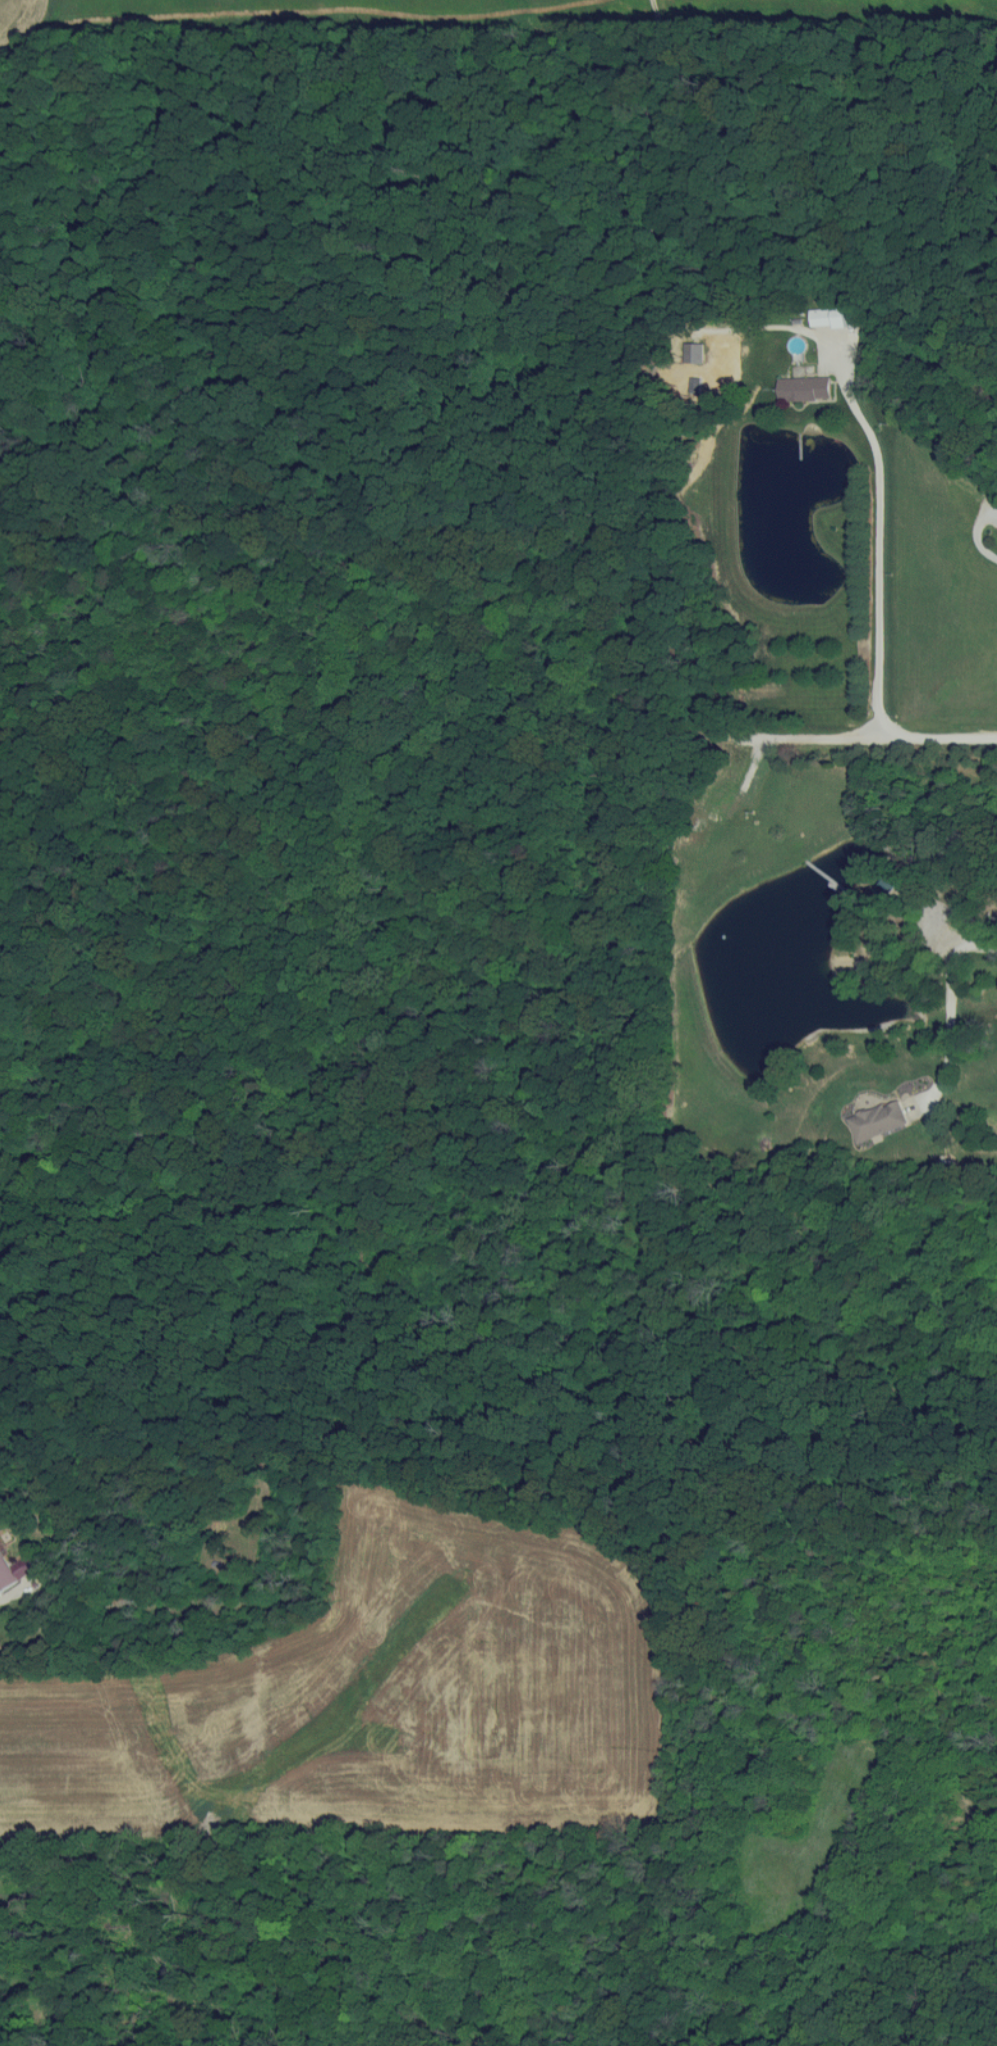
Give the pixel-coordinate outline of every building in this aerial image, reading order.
[(810,307),(810,326),(847,326),(847,307),(810,307)] [(779,377),(779,400),(832,400),(832,377),(779,377)] [(856,1142),(907,1126),(899,1100),(848,1115),(856,1142)] [(30,1574),(26,1566),(14,1574),(0,1551),(0,1593),(30,1574)]
